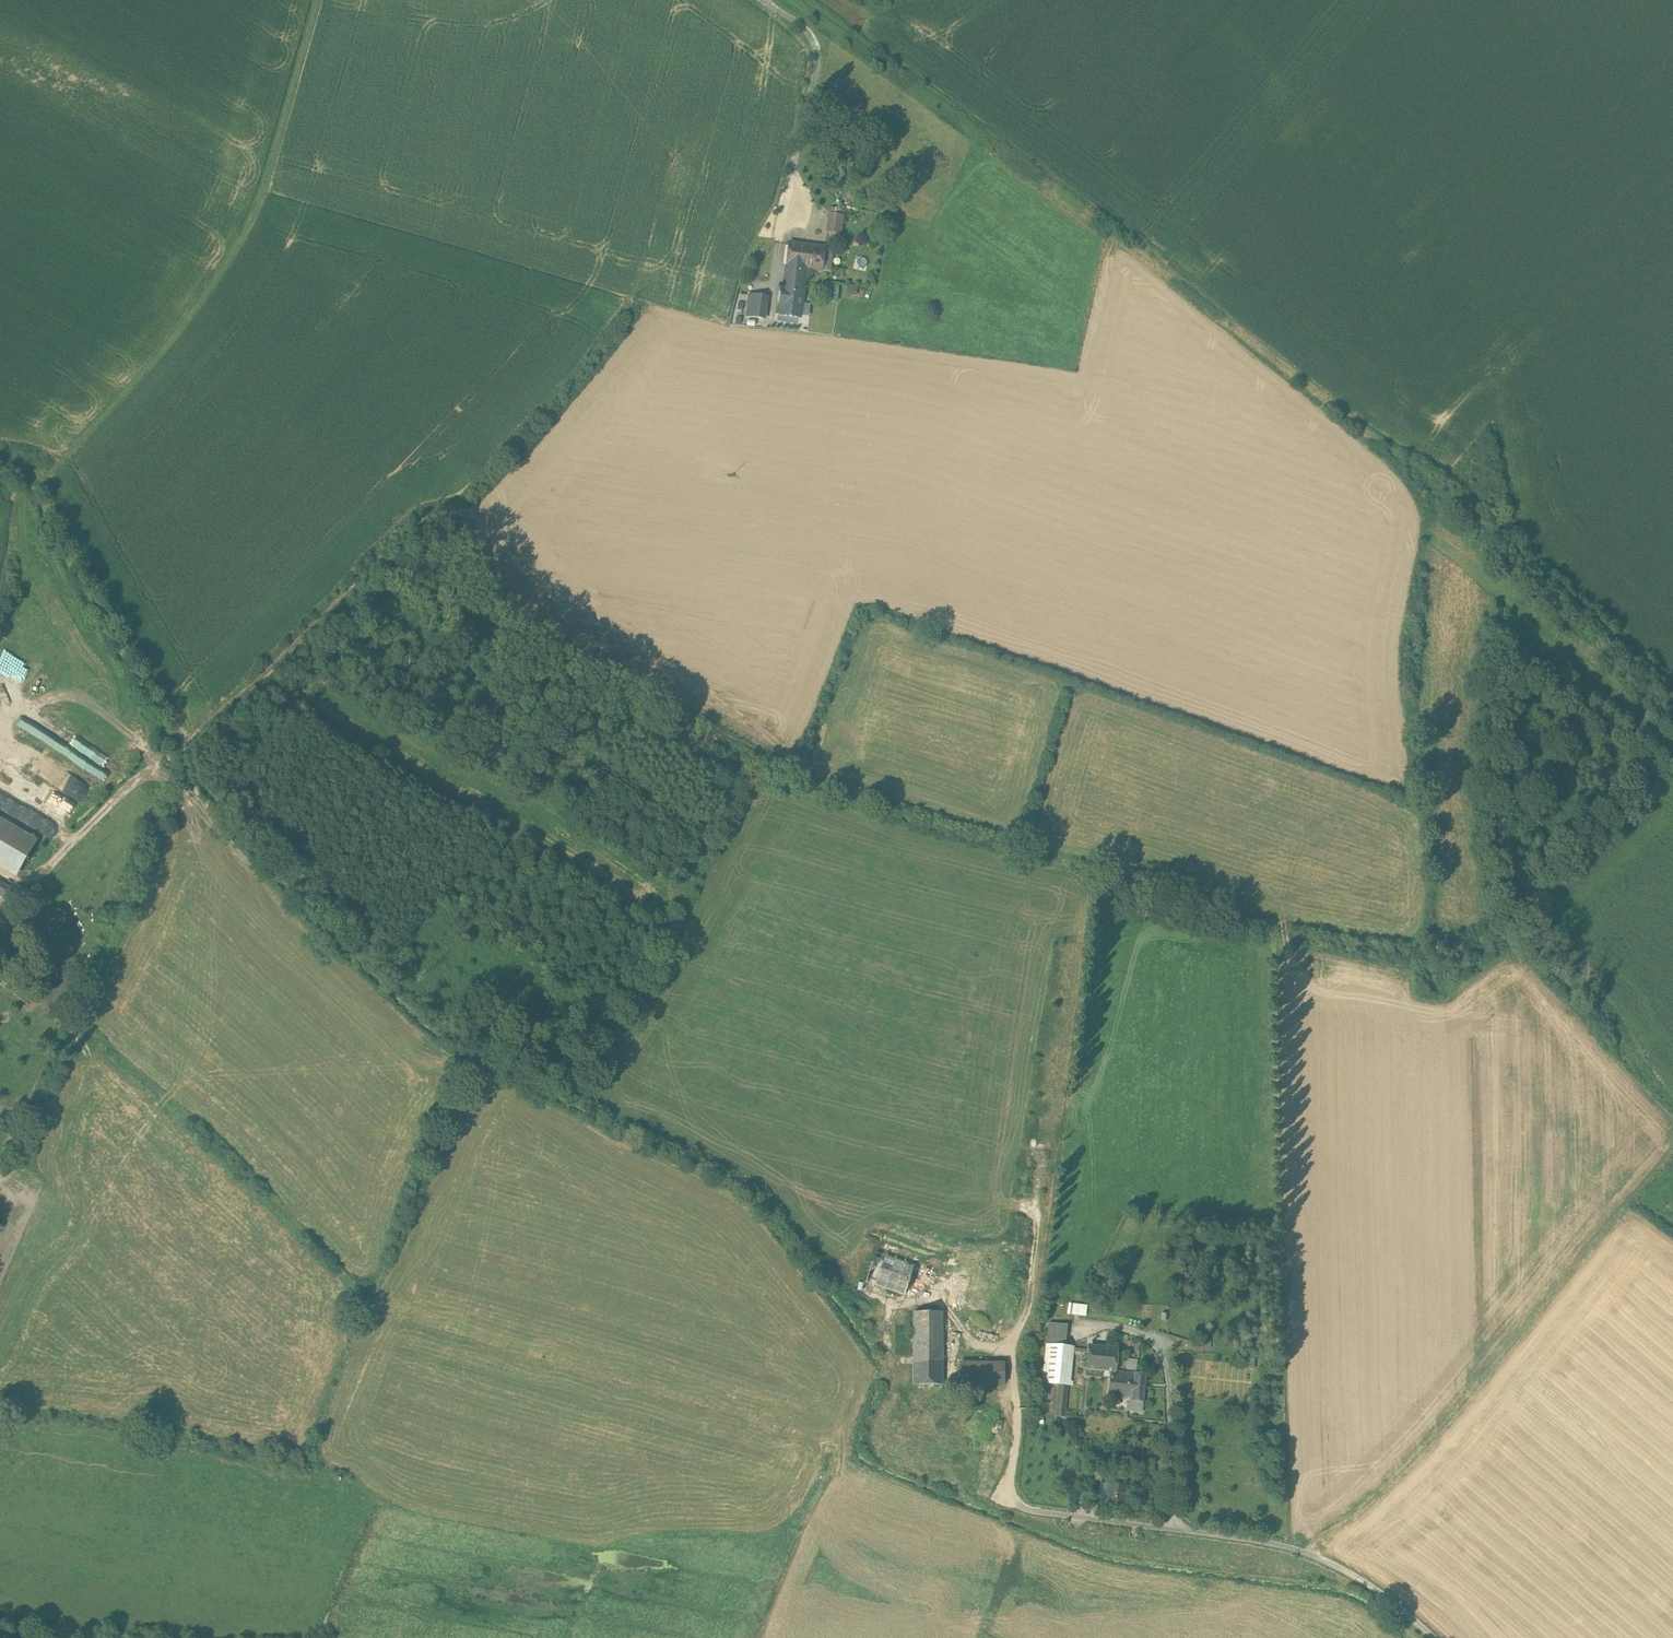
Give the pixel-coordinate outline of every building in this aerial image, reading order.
[(843,216),(830,213),(827,231),(840,234),(843,216)] [(824,248),(789,243),(787,265),(787,271),(805,273),(806,268),(831,271),(833,249),(824,248)] [(805,273),(787,271),(785,283),(803,285),(805,273)] [(803,285),(785,283),(781,314),(800,316),(803,285)] [(828,299),(839,300),(839,284),(829,283),(828,299)] [(857,286),(848,285),(847,292),(857,293),(857,286)] [(759,296),(750,295),(748,308),(757,309),(759,296)] [(757,309),(748,308),(747,316),(756,317),(757,309)] [(10,722),(0,717),(0,741),(10,722)] [(42,728),(92,758),(85,771),(108,784),(112,776),(105,772),(112,758),(47,720),(42,728)] [(11,764),(81,798),(89,781),(19,747),(11,764)] [(0,818),(0,866),(15,875),(36,839),(0,818)] [(0,881),(0,894),(7,898),(12,888),(0,881)] [(0,921),(0,945),(11,927),(0,921)] [(914,1266),(876,1252),(866,1281),(904,1295),(914,1267),(914,1266)] [(1068,1313),(1087,1316),(1089,1305),(1070,1302),(1068,1313)] [(942,1311),(913,1312),(913,1339),(911,1339),(911,1342),(913,1342),(913,1362),(942,1362),(942,1311)] [(1065,1325),(1049,1323),(1043,1382),(1059,1384),(1056,1416),(1064,1416),(1067,1385),(1072,1385),(1072,1381),(1071,1381),(1072,1346),(1063,1345),(1065,1325)] [(1146,1374),(1134,1372),(1134,1373),(1116,1371),(1118,1347),(1089,1344),(1086,1368),(1111,1371),(1108,1395),(1129,1397),(1128,1410),(1142,1412),(1146,1374)] [(1127,1369),(1137,1370),(1139,1359),(1129,1358),(1127,1369)] [(1005,1383),(1004,1361),(961,1362),(961,1384),(1005,1383)] [(942,1384),(942,1362),(913,1362),(913,1384),(942,1384)] [(1101,1467),(1094,1466),(1093,1480),(1099,1481),(1101,1467)] [(1108,1484),(1101,1483),(1099,1497),(1102,1503),(1110,1504),(1110,1507),(1119,1508),(1120,1505),(1123,1506),(1126,1486),(1122,1485),(1122,1482),(1116,1481),(1116,1485),(1108,1483),(1108,1484)]
